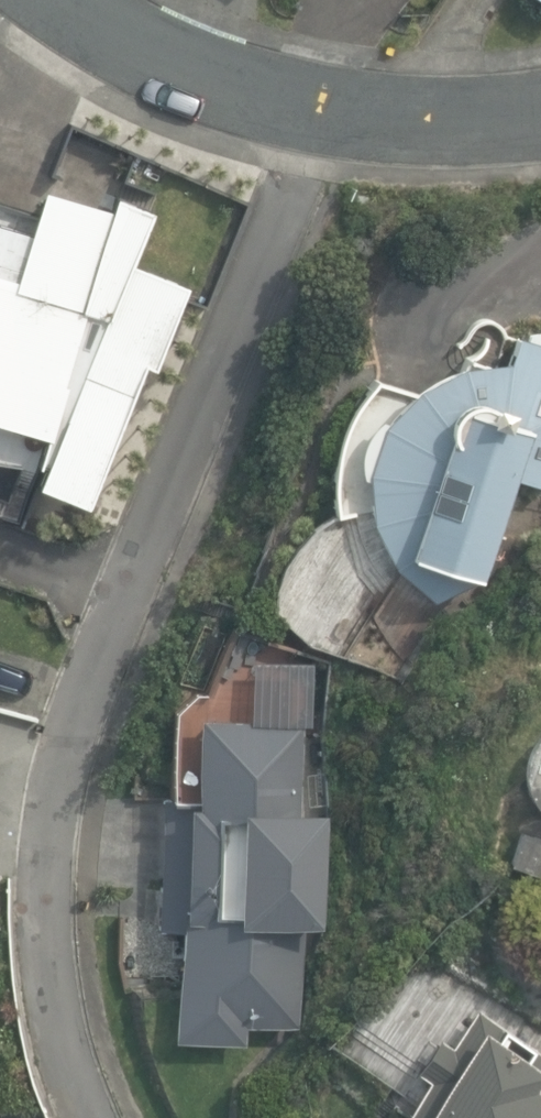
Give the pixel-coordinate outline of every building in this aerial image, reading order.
[(86,505),(140,365),(152,370),(185,284),(130,263),(151,210),(112,194),(107,208),(39,182),(21,230),(0,222),(0,429),(46,443),(34,484),(86,505)] [(434,603),(478,577),(511,478),(540,487),(540,327),(525,329),(523,338),(514,336),(508,363),(463,366),(414,389),(376,378),(365,391),(356,405),(349,419),(343,435),(339,451),(336,468),(336,484),(337,501),(340,517),(373,510),(374,525),(395,569),(434,603)] [(174,1040),(246,1043),(247,1026),(301,1029),(305,925),(320,926),(326,810),(298,808),(302,722),(198,717),(194,806),(162,805),(156,928),(179,929),(174,1040)] [(536,747),(530,759),(528,772),(528,785),(532,798),(539,809),(540,812),(540,740),(536,747)] [(525,831),(512,865),(540,877),(540,837),(525,831)] [(536,1087),(540,1080),(540,1047),(473,1006),(449,1038),(437,1033),(414,1070),(427,1075),(404,1112),(410,1117),(540,1117),(540,1091),(536,1087)]
